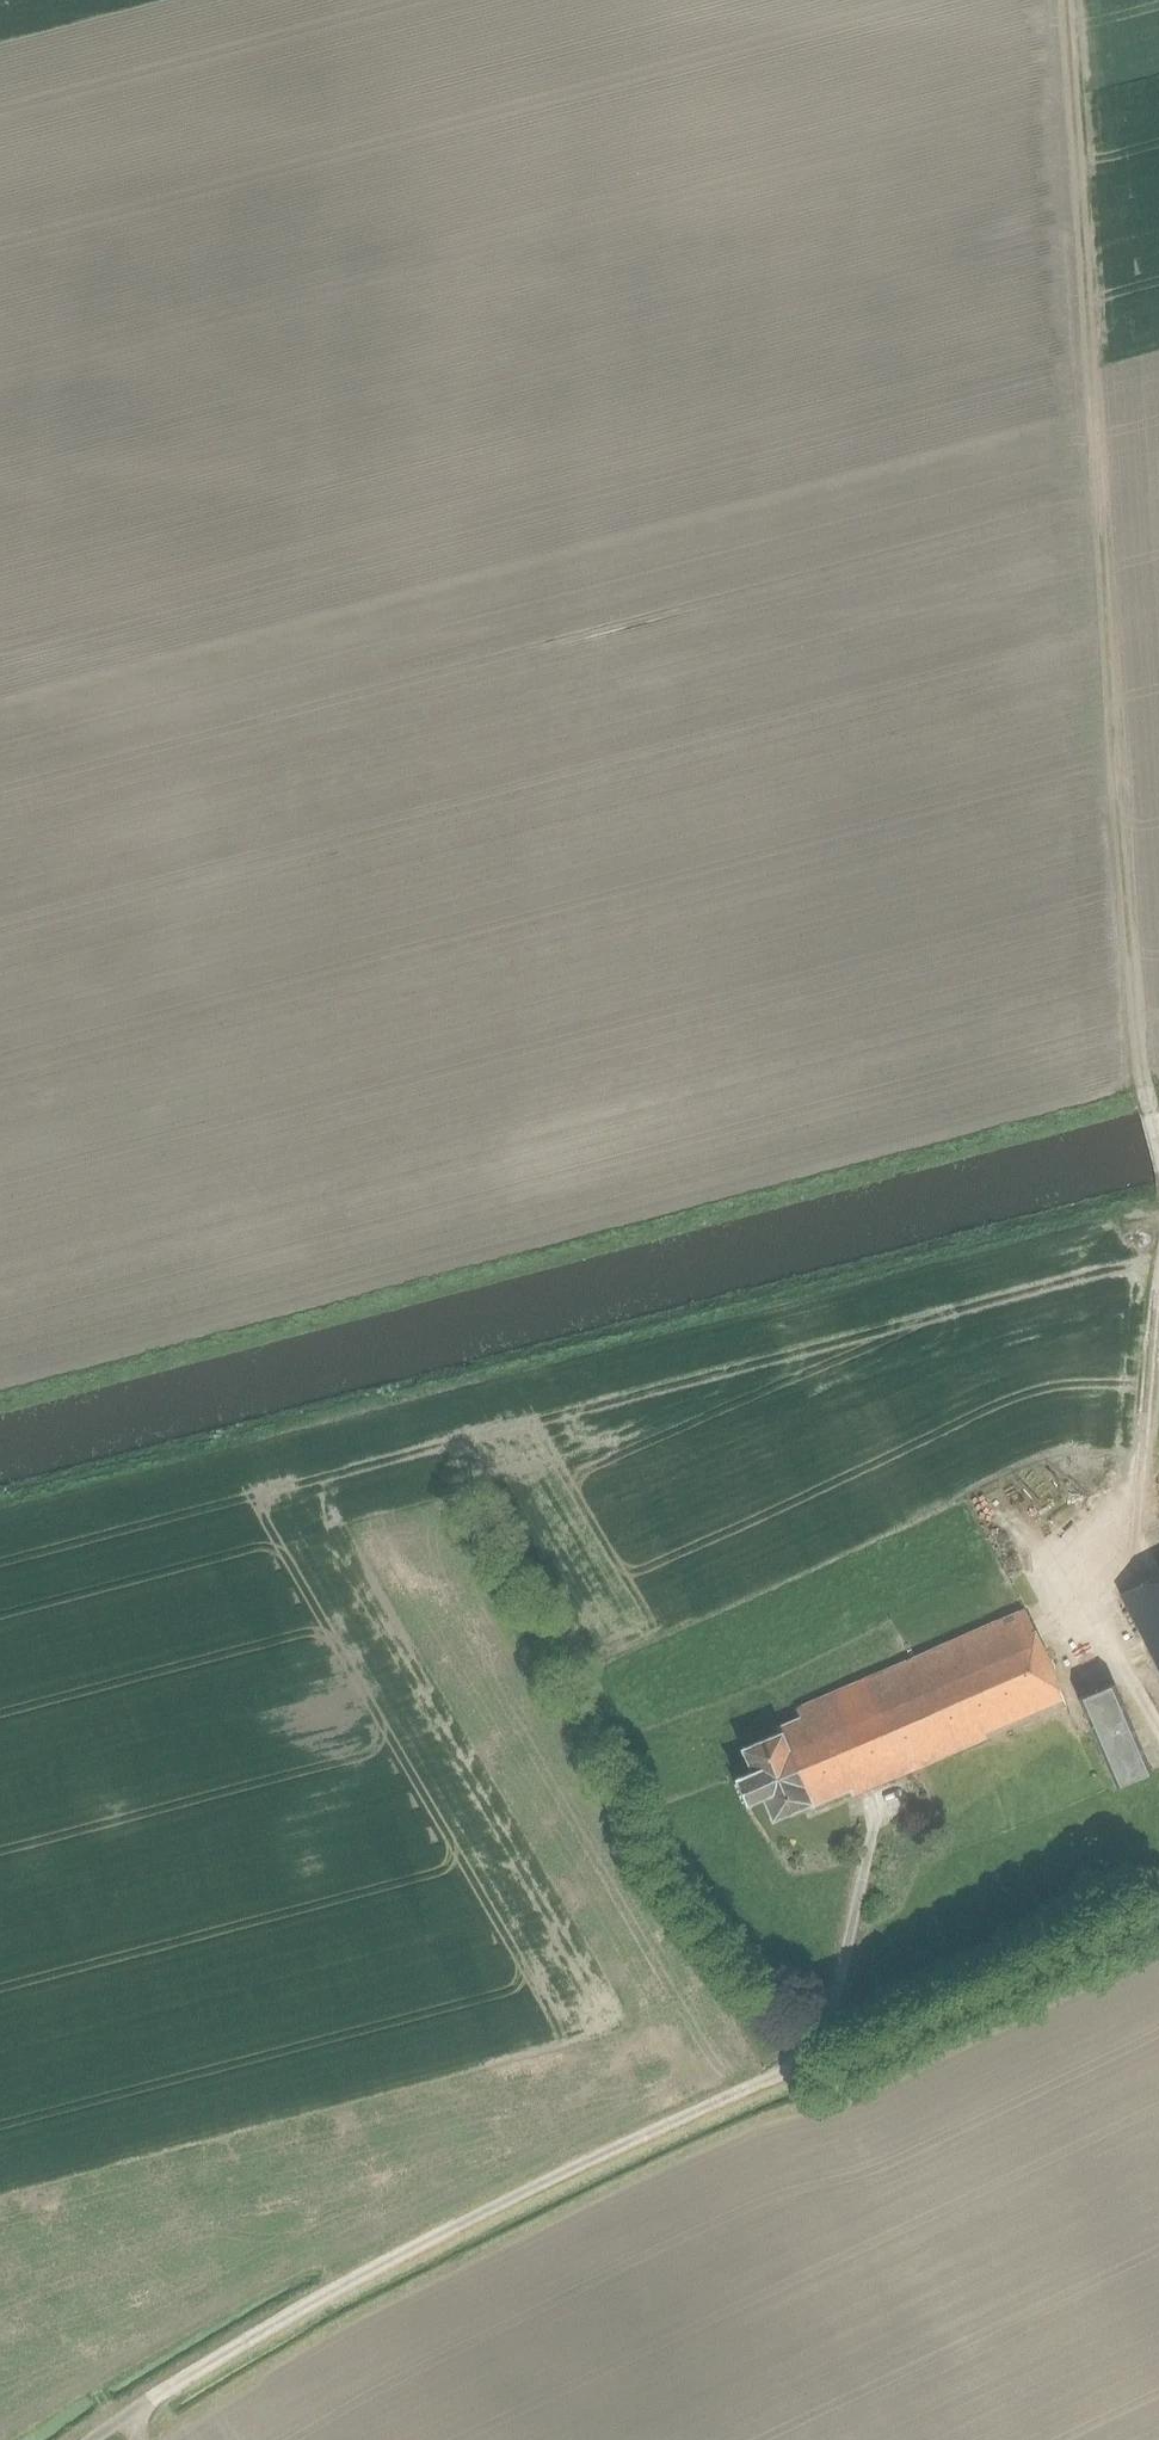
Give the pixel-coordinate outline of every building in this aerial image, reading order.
[(1125,1599),(1158,1663),(1158,1580),(1125,1599)] [(851,1799),(1069,1707),(1029,1612),(797,1710),(802,1722),(779,1732),(780,1735),(745,1750),(755,1773),(740,1779),(750,1804),(765,1798),(773,1817),(808,1802),(811,1809),(849,1793),(851,1799)] [(1120,1787),(1156,1772),(1117,1686),(1082,1701),(1120,1787)]
